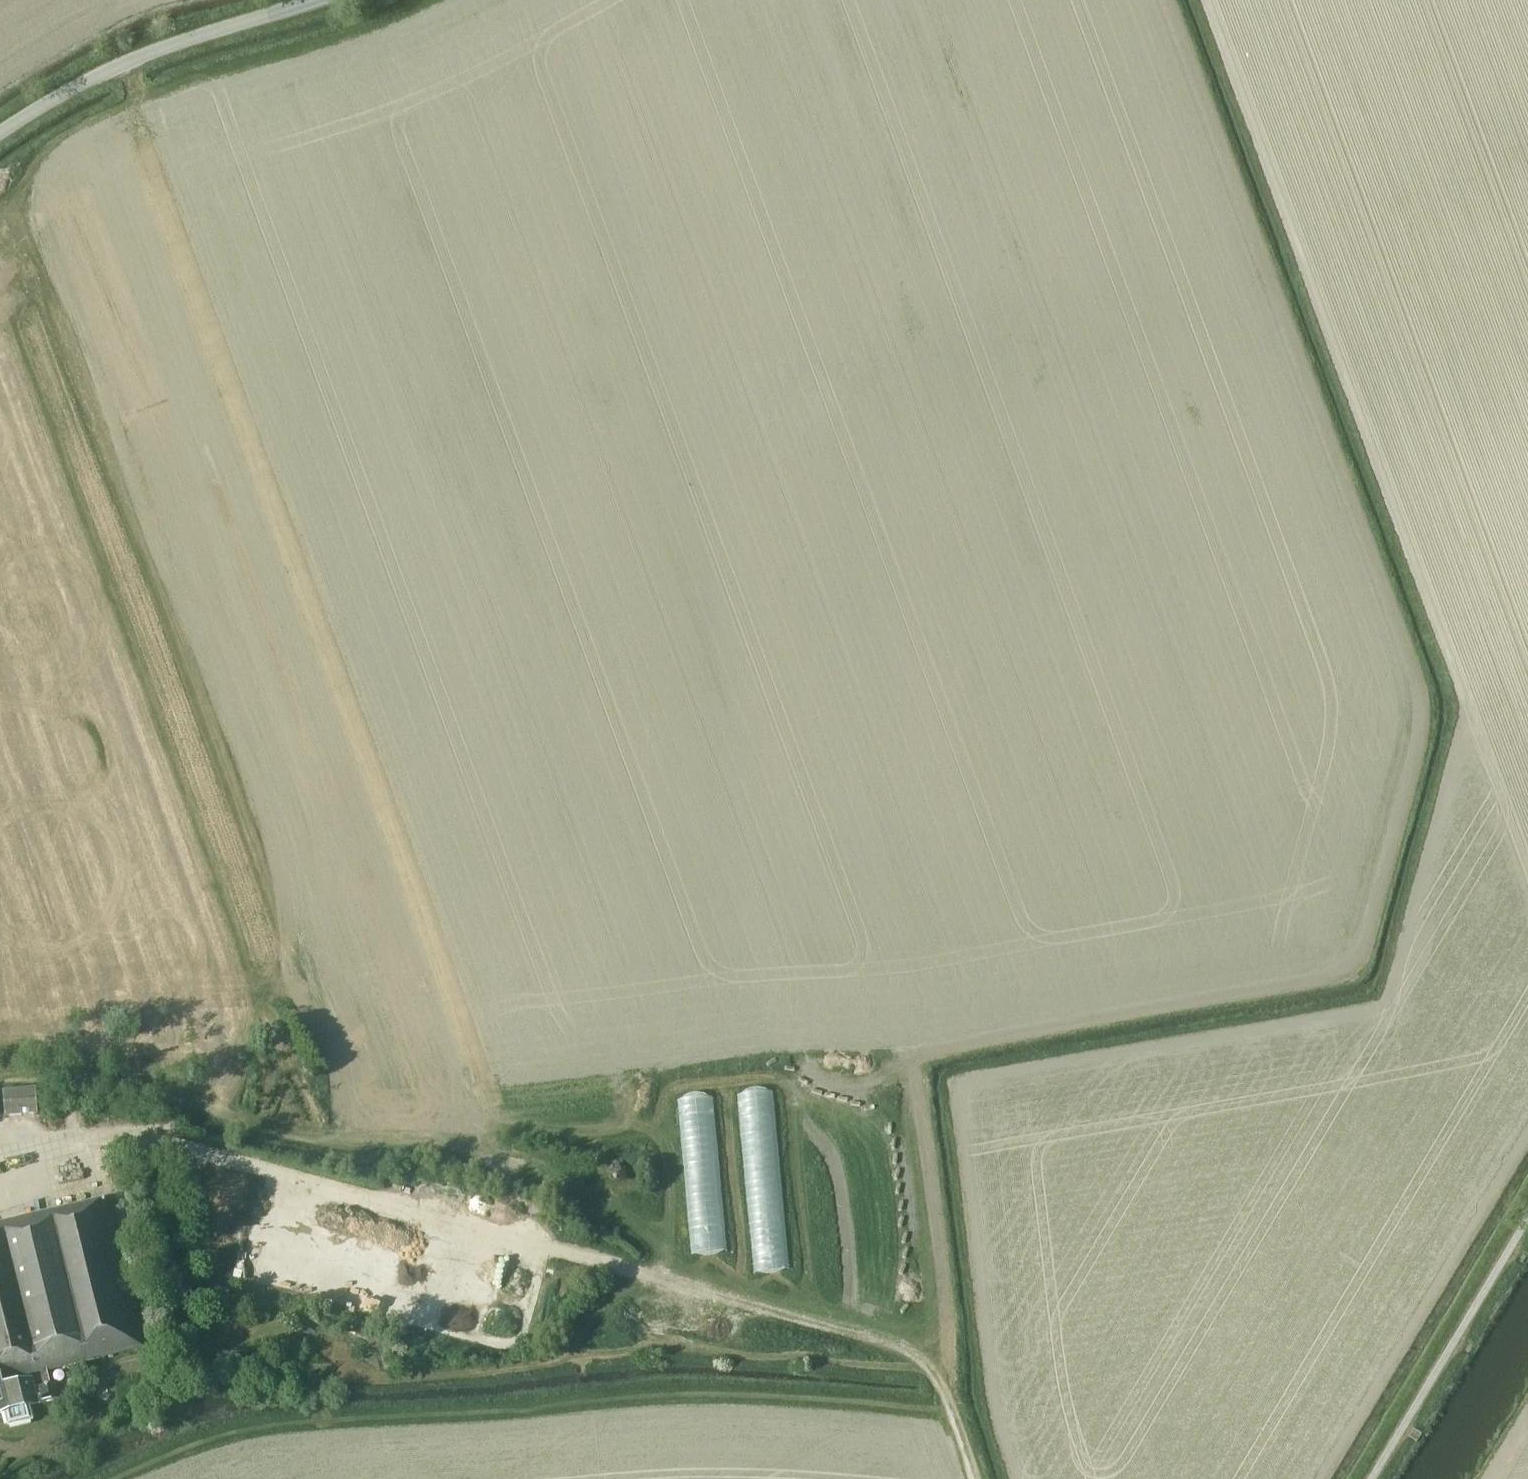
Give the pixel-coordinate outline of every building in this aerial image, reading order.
[(2,1090),(4,1116),(37,1113),(35,1087),(2,1090)] [(112,1199),(0,1227),(0,1415),(6,1413),(9,1426),(29,1421),(26,1408),(57,1400),(54,1385),(48,1386),(45,1372),(148,1347),(112,1199)] [(126,1211),(131,1231),(140,1229),(136,1209),(126,1211)]
